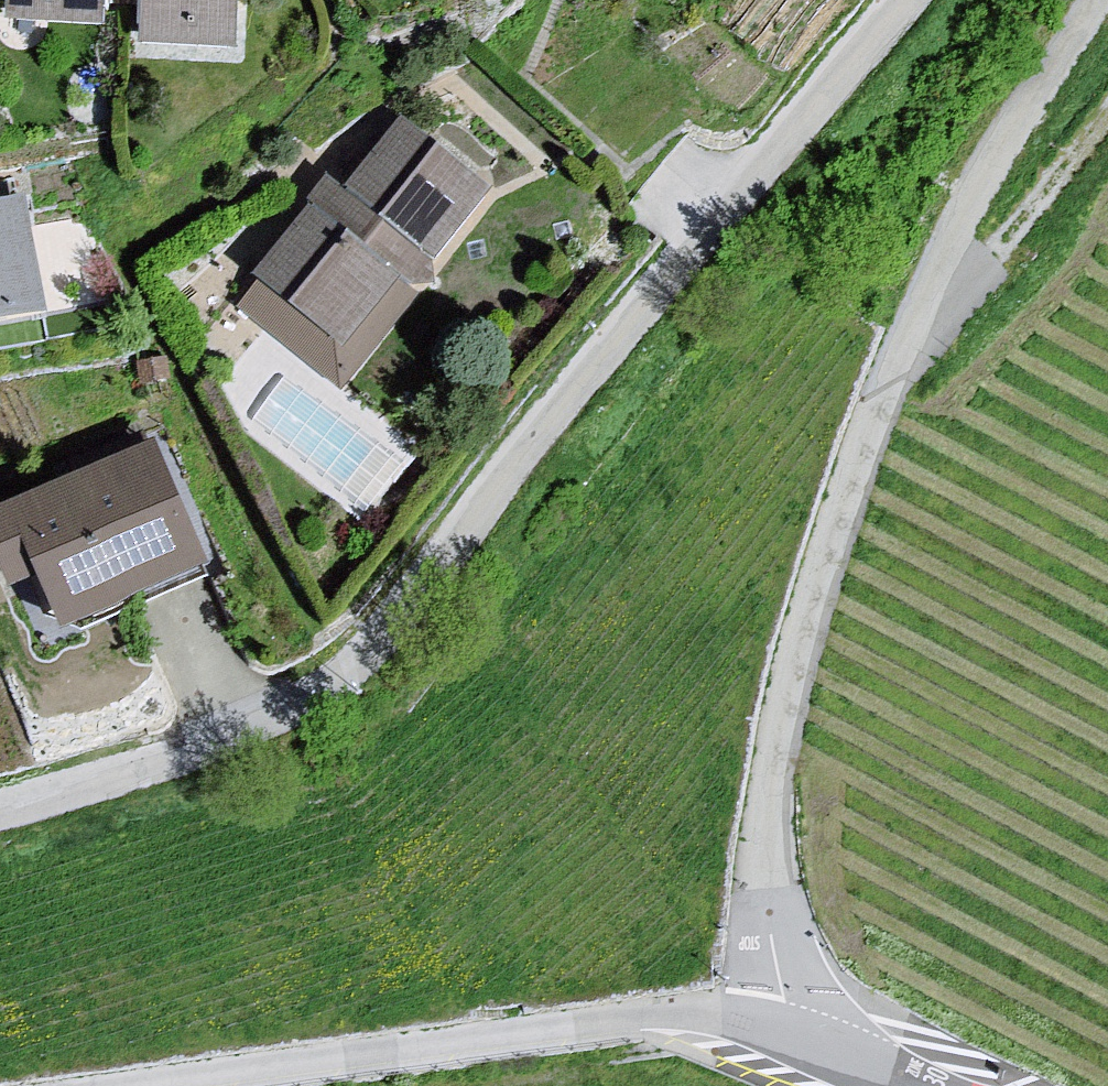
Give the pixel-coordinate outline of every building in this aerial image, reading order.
[(23,32),(126,38),(126,0),(23,0),(23,32)] [(156,53),(260,61),(269,54),(272,0),(157,0),(156,53)] [(337,189),(251,313),(347,388),(367,394),(509,203),(416,133),(355,206),(337,189)] [(0,219),(0,346),(69,331),(38,212),(0,219)] [(0,532),(0,558),(33,601),(71,595),(92,644),(237,585),(169,460),(0,532)]
